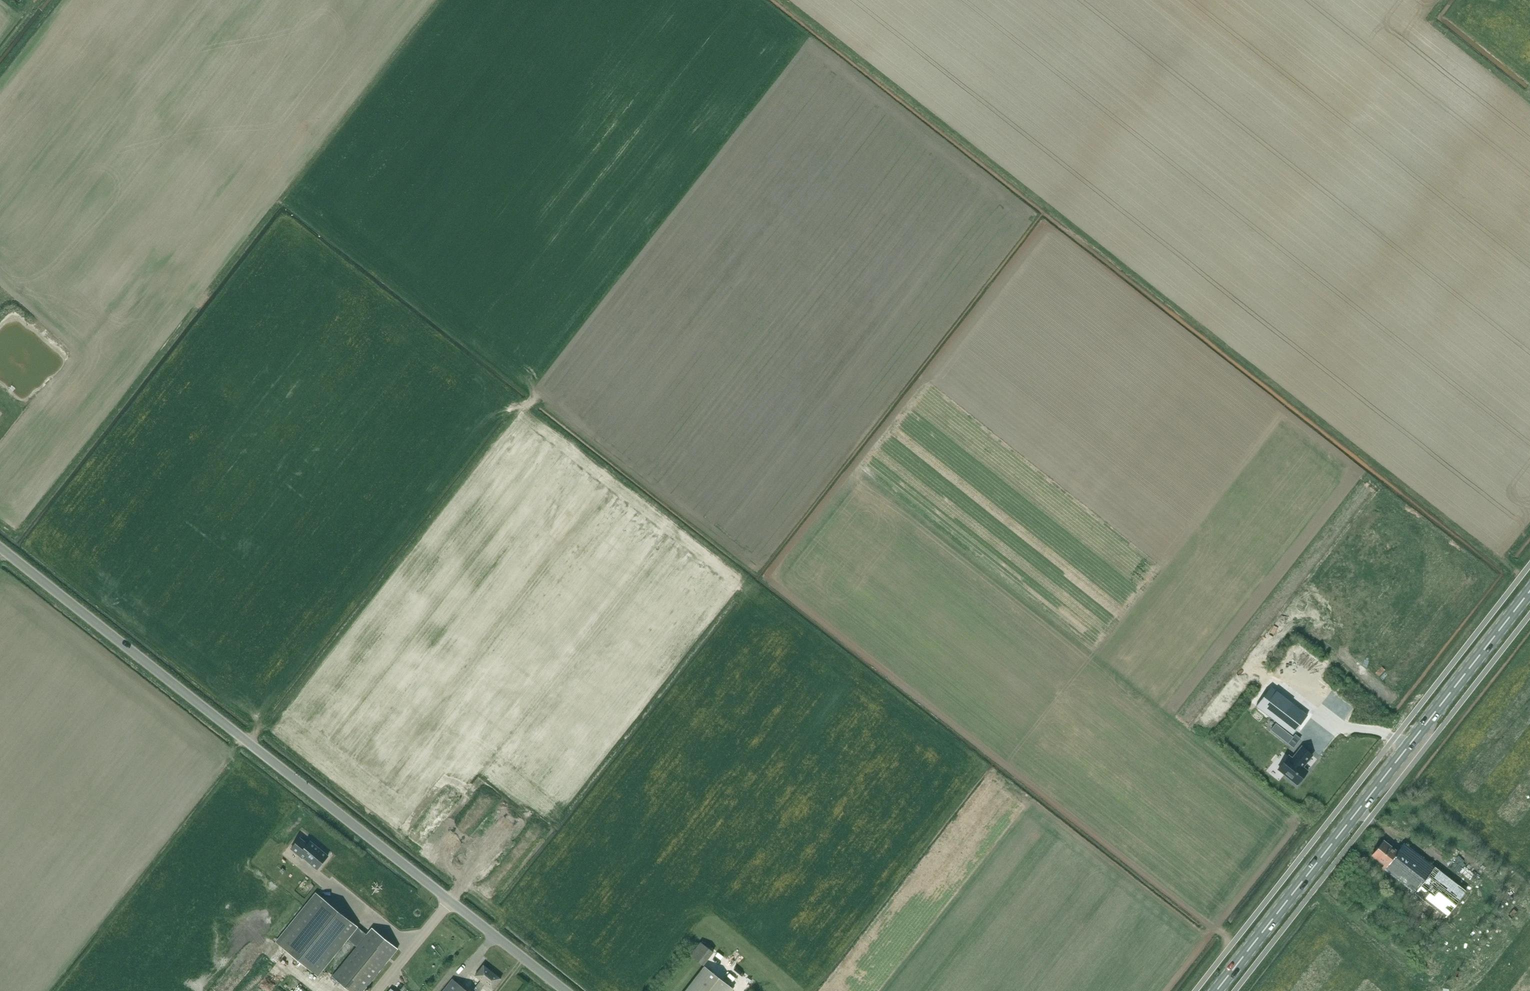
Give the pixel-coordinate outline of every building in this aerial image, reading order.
[(1330,640),(1326,645),(1331,648),(1335,643),(1330,640)] [(1273,689),(1259,708),(1295,736),(1310,717),(1273,689)] [(1293,735),(1288,741),(1296,747),(1303,738),(1297,733),(1295,736),(1293,735)] [(1289,756),(1278,769),(1297,784),(1308,771),(1302,767),(1304,764),(1305,765),(1312,755),(1302,747),(1292,758),(1289,756)] [(318,869),(328,856),(311,841),(308,844),(300,838),(291,849),(302,857),(303,857),(318,869)] [(1391,862),(1399,852),(1385,841),(1373,857),(1384,866),(1382,868),(1398,881),(1404,873),(1391,862)] [(1404,873),(1398,881),(1410,890),(1407,894),(1412,897),(1414,893),(1446,918),(1466,892),(1405,844),(1399,852),(1391,862),(1404,873)] [(347,936),(358,946),(368,934),(318,893),(279,942),(317,974),(347,936)] [(368,934),(358,946),(334,975),(353,990),(363,990),(397,949),(372,928),(368,934)] [(701,941),(691,954),(703,963),(713,951),(701,941)] [(483,988),(487,990),(491,990),(501,978),(484,965),(476,976),(482,980),(473,990),(481,990),(483,988)] [(684,990),(732,990),(734,988),(704,965),(684,990)] [(453,978),(442,990),(469,990),(453,978)]
